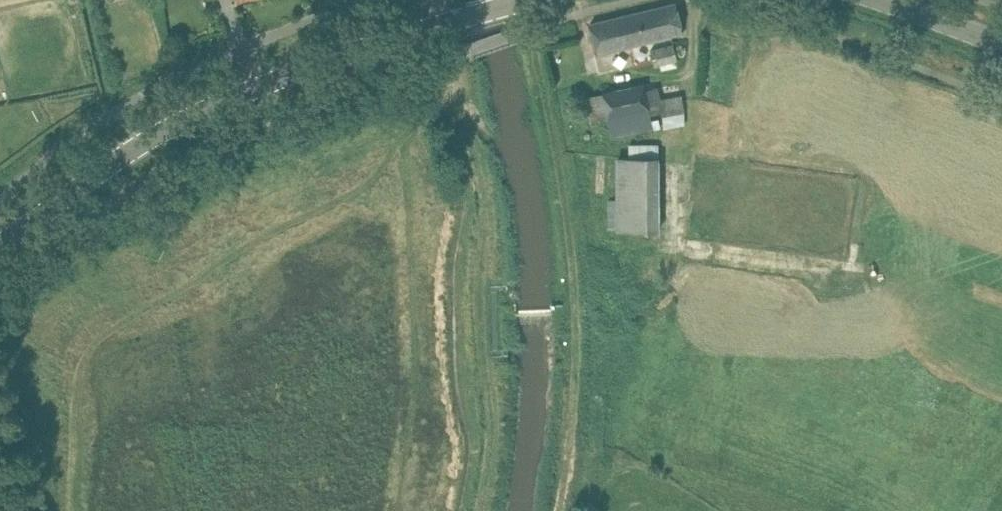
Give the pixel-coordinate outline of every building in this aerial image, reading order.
[(675,4),(591,24),(598,53),(682,33),(675,4)] [(659,64),(661,72),(678,67),(672,43),(650,48),(653,65),(659,64)] [(651,124),(641,82),(586,96),(592,122),(607,118),(611,134),(651,124)] [(616,229),(660,229),(659,155),(615,155),(616,229)]
